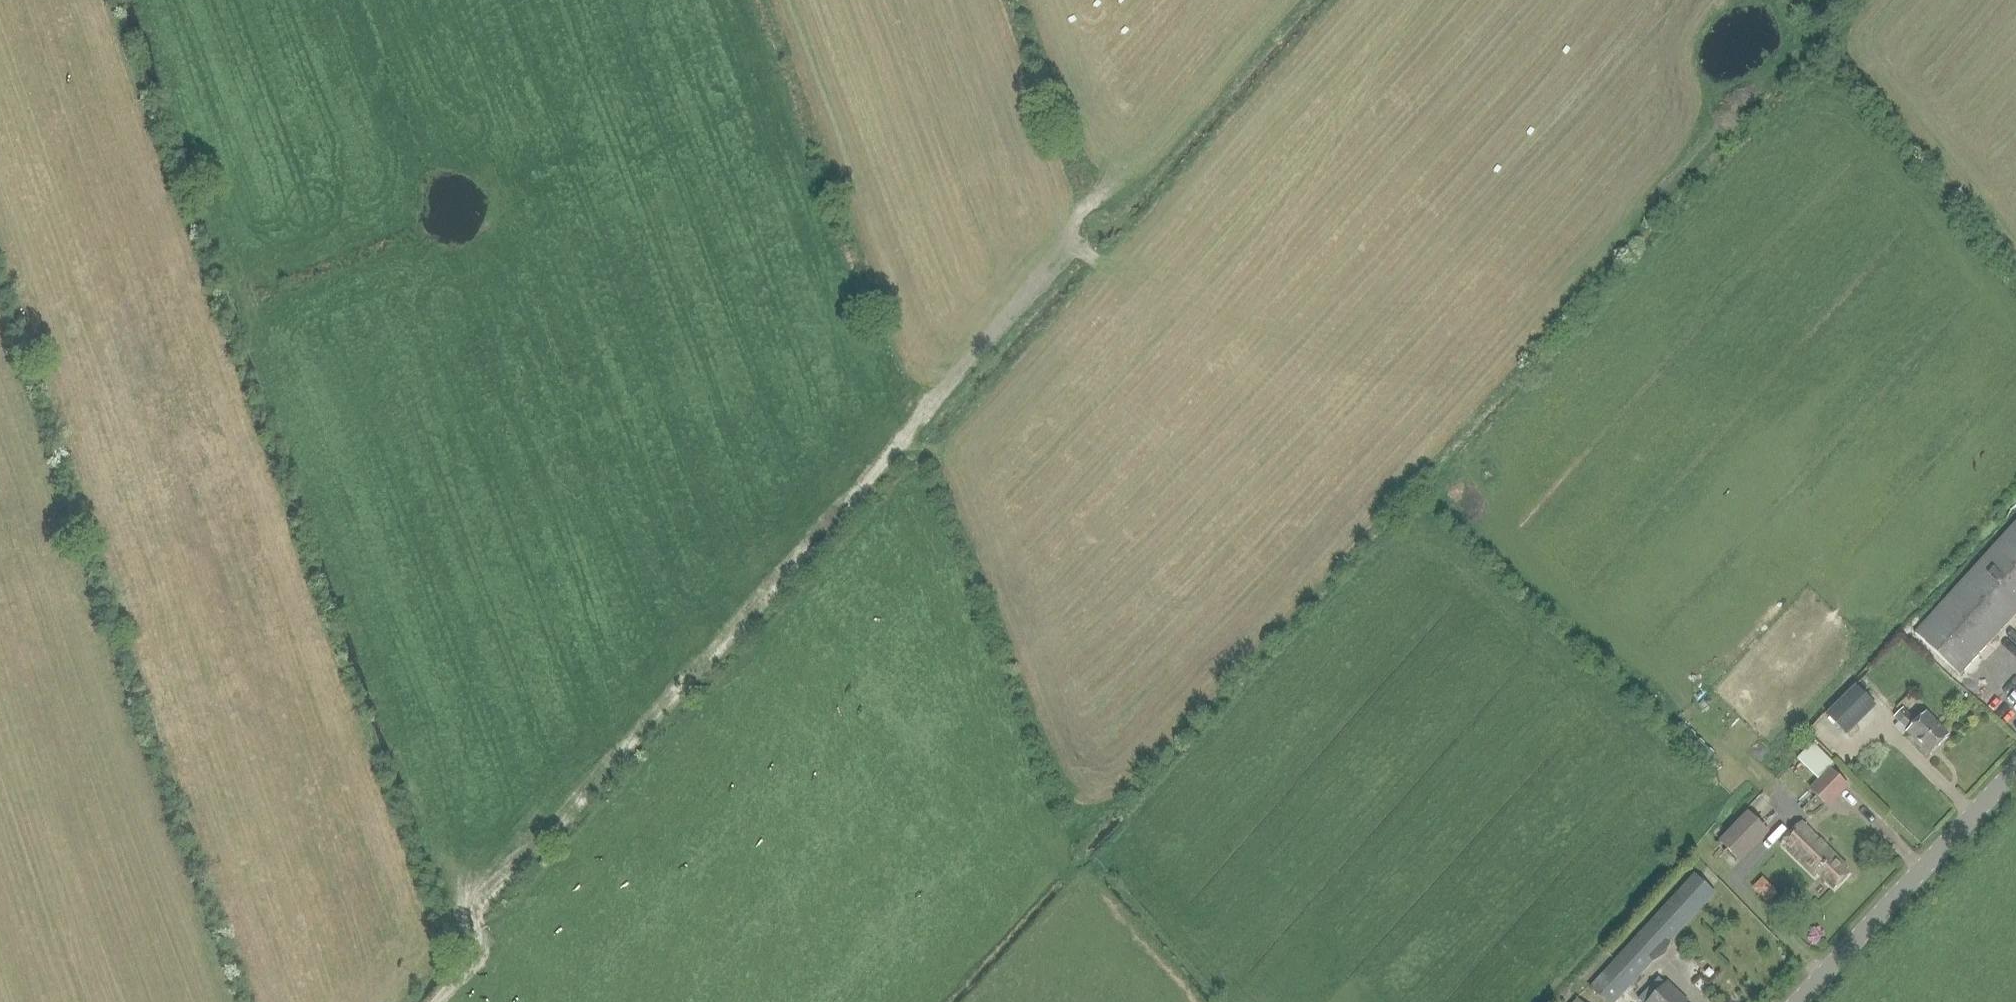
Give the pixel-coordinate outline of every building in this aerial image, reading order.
[(1914,633),(1960,674),(2015,613),(2015,522),(1914,633)] [(1876,706),(1855,685),(1825,715),(1846,736),(1876,706)] [(1897,721),(1893,725),(1902,733),(1905,730),(1928,754),(1948,734),(1925,711),(1915,721),(1902,707),(1893,716),(1897,721)] [(1837,799),(1849,787),(1829,767),(1817,779),(1837,799)] [(1769,832),(1746,810),(1718,841),(1741,862),(1769,832)] [(1817,873),(1833,888),(1848,873),(1843,868),(1845,865),(1800,822),(1779,843),(1814,876),(1817,873)] [(1693,874),(1590,986),(1607,1001),(1613,1001),(1713,893),(1693,874)] [(1758,885),(1769,898),(1780,888),(1769,875),(1758,885)] [(1687,1001),(1667,982),(1651,999),(1646,995),(1639,1001),(1685,1001),(1687,1001)]
